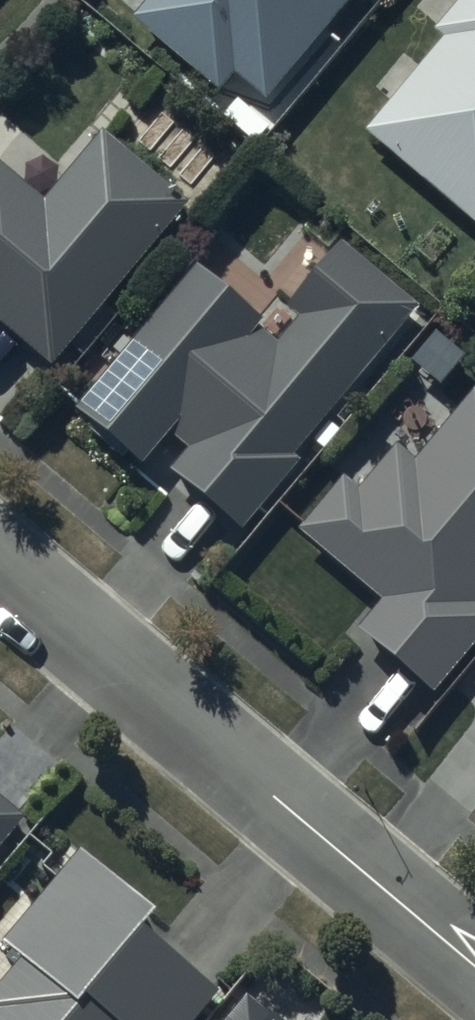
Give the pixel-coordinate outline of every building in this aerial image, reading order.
[(127,27),(214,101),(231,82),(262,108),(352,2),(360,9),(367,0),(150,0),(127,27)] [(474,229),(474,0),(462,0),(432,36),(444,47),(422,73),(404,57),(379,86),(398,102),(367,138),(474,229)] [(53,368),(183,210),(101,143),(47,210),(0,172),(0,325),(53,368)] [(164,477),(239,536),(418,312),(340,250),(291,311),(301,319),(274,352),(251,334),(259,324),(190,269),(71,417),(143,475),(167,445),(181,456),(164,477)] [(431,697),(474,644),(474,394),(413,465),(398,453),(358,500),(342,487),(298,538),(381,608),(358,635),(431,697)] [(28,823),(0,801),(0,857),(28,823)] [(228,990),(157,934),(168,920),(85,853),(10,945),(27,959),(0,992),(0,1019),(203,1019),(228,990)] [(254,1000),(237,1019),(278,1019),(254,1000)]
